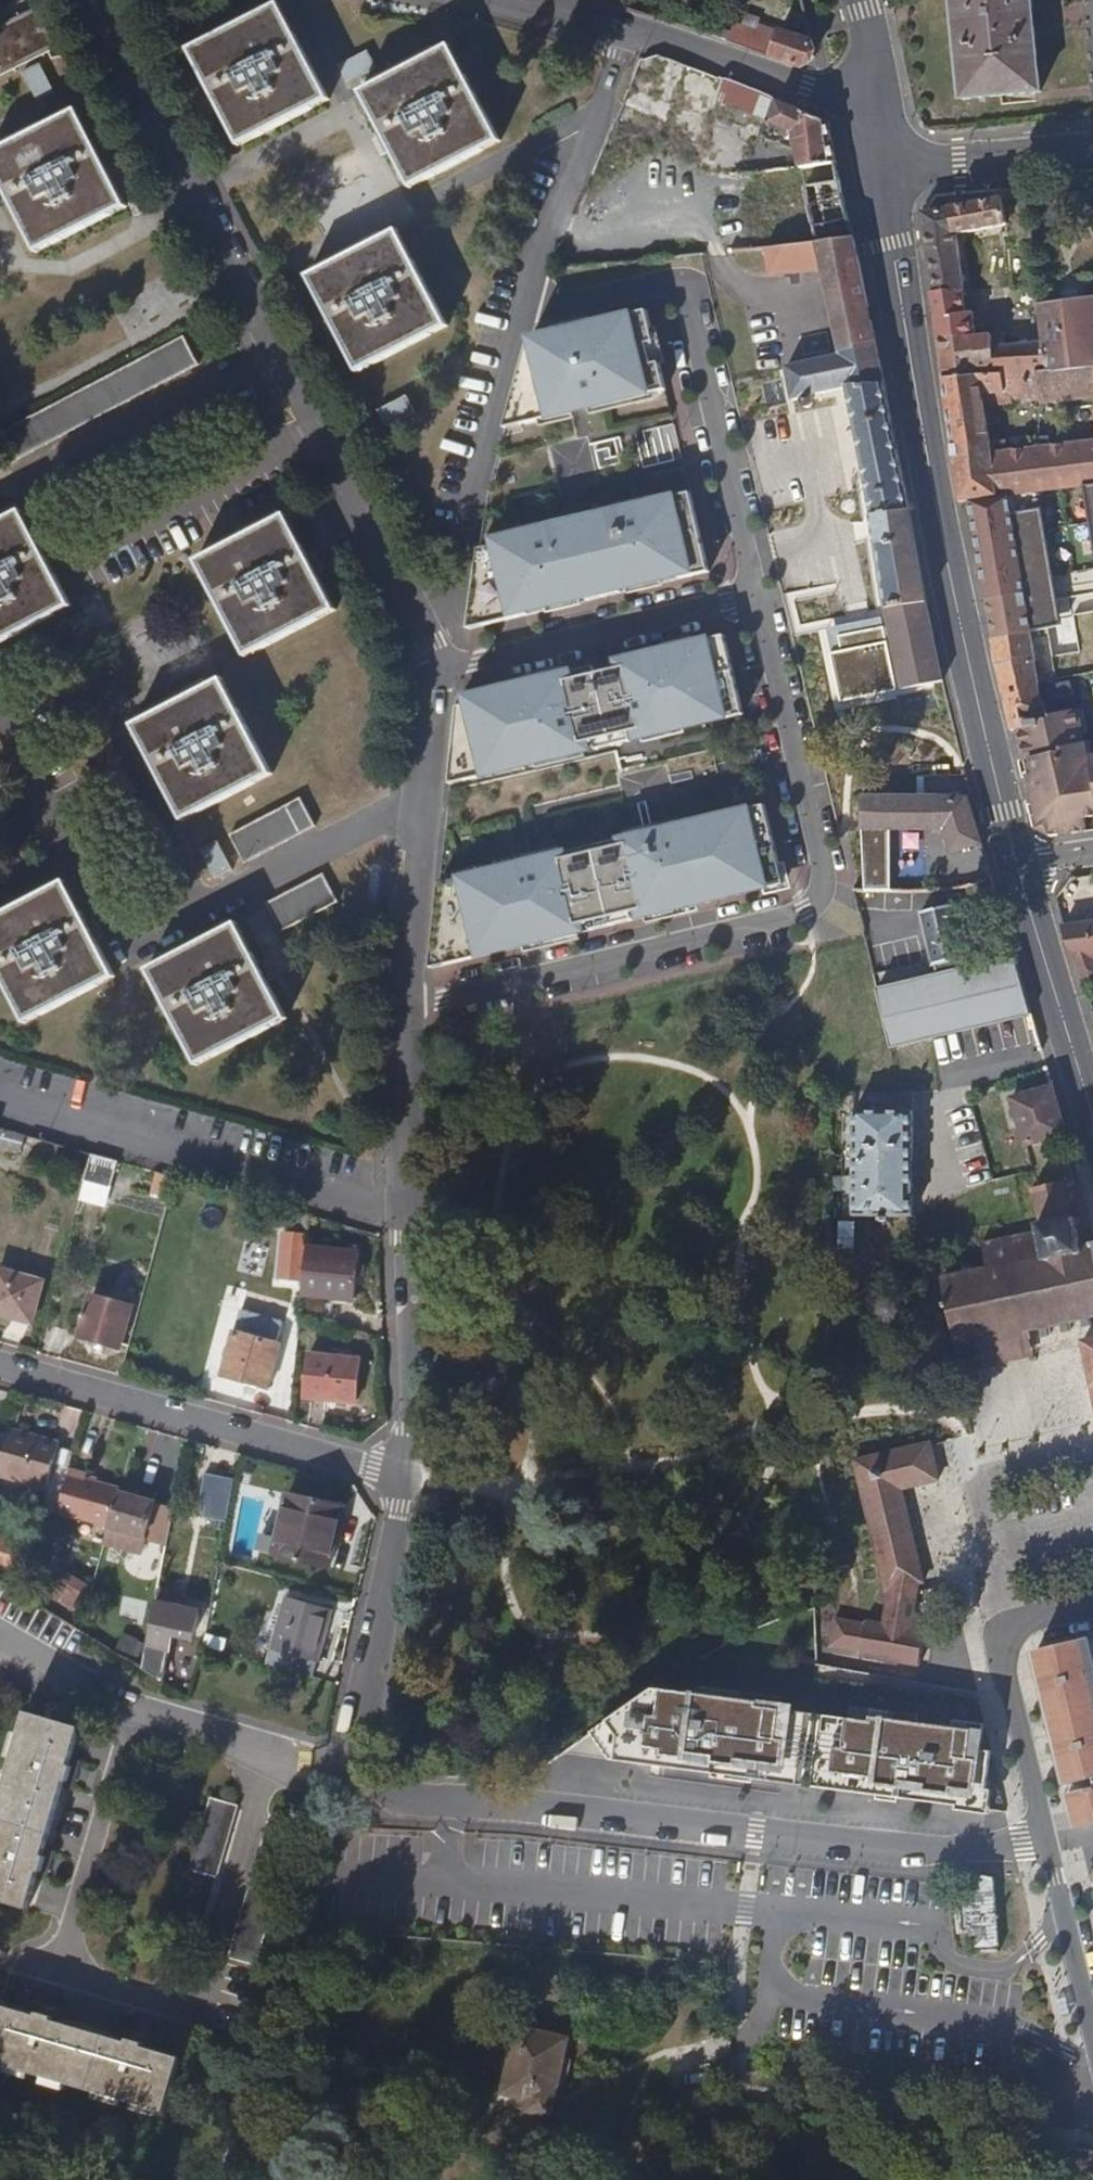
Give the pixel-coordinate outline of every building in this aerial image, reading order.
[(1028,0),(951,0),(959,99),(1037,92),(1028,0)] [(327,98),(277,2),(263,10),(189,48),(211,90),(222,110),(239,144),(327,98)] [(37,11),(0,28),(0,73),(55,46),(37,11)] [(761,44),(719,29),(717,36),(714,46),(756,61),(761,44)] [(717,36),(704,32),(701,41),(714,46),(717,36)] [(788,44),(764,36),(761,44),(756,61),(785,72),(799,61),(798,51),(787,47),(788,44)] [(497,137),(449,44),(435,52),(360,91),(382,132),(392,150),(411,184),(497,137)] [(378,72),(367,50),(338,64),(350,86),(356,83),(378,72)] [(53,91),(39,63),(22,71),(37,100),(53,91)] [(762,94),(724,78),(715,101),(753,116),(762,94)] [(794,142),(799,167),(837,162),(828,120),(762,94),(753,116),(795,133),(794,142)] [(76,110),(63,117),(0,149),(0,176),(38,250),(125,205),(107,170),(97,149),(76,110)] [(814,244),(853,238),(837,162),(799,167),(797,167),(808,214),(814,244)] [(1079,295),(1067,296),(1040,299),(1043,337),(995,342),(994,331),(977,333),(973,311),(967,311),(956,232),(1008,222),(1004,199),(924,211),(923,213),(935,293),(933,294),(944,377),(1037,367),(1092,361),(1092,293),(1079,295)] [(444,320),(396,228),(382,235),(309,274),(331,316),(341,334),(358,365),(444,320)] [(853,238),(763,251),(769,278),(821,272),(839,357),(786,367),(786,368),(792,399),(846,389),(862,481),(882,610),(927,603),(903,476),(869,316),(853,238)] [(1079,295),(1078,286),(1066,287),(1067,296),(1079,295)] [(644,316),(531,341),(504,438),(663,399),(646,327),(644,316)] [(205,368),(191,339),(8,430),(22,459),(205,368)] [(1037,367),(1041,393),(1092,390),(1092,361),(1037,367)] [(1092,482),(1092,441),(994,455),(987,404),(1012,400),(1012,395),(1041,393),(1037,367),(944,377),(960,500),(970,499),(1008,494),(1080,483),(1092,482)] [(416,406),(407,389),(379,404),(388,421),(416,406)] [(649,464),(677,460),(671,425),(644,429),(649,464)] [(1080,483),(1092,552),(1092,482),(1080,483)] [(1008,494),(970,499),(993,637),(1030,632),(1060,623),(1040,512),(1011,517),(1008,494)] [(688,500),(481,550),(469,637),(707,578),(688,500)] [(24,511),(8,518),(0,523),(0,640),(71,604),(24,511)] [(305,551),(286,516),(214,553),(198,561),(249,657),(336,610),(316,572),(305,551)] [(1084,571),(1053,576),(1055,588),(1086,583),(1084,571)] [(1027,719),(1047,715),(1039,696),(1037,684),(1030,632),(993,637),(996,658),(1013,728),(1016,727),(1028,725),(1027,719)] [(723,641),(460,705),(455,737),(462,764),(451,767),(448,790),(742,719),(723,641)] [(1073,694),(1070,678),(1056,680),(1045,682),(1047,699),(1073,694)] [(270,774),(222,681),(209,687),(134,724),(164,783),(182,819),(270,774)] [(1047,715),(1027,719),(1028,725),(1016,727),(1024,758),(1020,759),(1025,777),(1029,777),(1040,824),(1049,830),(1057,829),(1058,834),(1084,831),(1082,818),(1092,817),(1092,752),(1092,759),(1086,760),(1082,742),(1084,742),(1076,709),(1047,715)] [(959,750),(950,753),(955,776),(965,773),(959,750)] [(861,794),(860,794),(862,889),(888,889),(890,828),(943,829),(950,851),(980,843),(966,797),(861,794)] [(316,828),(301,799),(230,835),(244,863),(316,828)] [(764,808),(440,888),(438,912),(445,941),(435,944),(433,972),(783,887),(764,808)] [(232,870),(218,841),(201,850),(215,878),(232,870)] [(338,908),(322,875),(264,904),(280,936),(338,908)] [(64,880),(0,912),(0,972),(24,1019),(111,975),(94,940),(85,923),(64,880)] [(889,1049),(1031,1015),(1013,955),(964,967),(962,960),(963,959),(951,906),(962,904),(960,895),(949,897),(951,905),(919,911),(931,965),(933,965),(935,974),(875,988),(889,1049)] [(1065,925),(1083,980),(1092,978),(1092,920),(1065,925)] [(266,983),(235,924),(159,962),(145,968),(191,1061),(283,1016),(266,983)] [(1066,1136),(1052,1087),(1011,1098),(1025,1147),(1066,1136)] [(912,1216),(912,1110),(852,1110),(852,1133),(842,1133),(841,1197),(853,1197),(853,1216),(912,1216)] [(0,1128),(0,1148),(11,1150),(16,1132),(0,1128)] [(84,1175),(90,1153),(28,1136),(22,1158),(84,1175)] [(90,1153),(84,1175),(83,1180),(109,1186),(116,1160),(90,1153)] [(168,1200),(171,1190),(174,1177),(157,1172),(151,1195),(168,1200)] [(1034,1190),(1042,1227),(1074,1220),(1067,1182),(1034,1190)] [(1043,1230),(1042,1227),(1034,1190),(1031,1191),(1039,1231),(1043,1230)] [(1074,1220),(1042,1227),(1043,1230),(1048,1257),(988,1270),(942,1281),(957,1346),(977,1341),(981,1357),(983,1364),(1011,1359),(1005,1335),(1028,1330),(1085,1318),(1092,1316),(1092,1246),(1080,1248),(1074,1220)] [(278,1276),(302,1278),(305,1248),(306,1231),(282,1229),(278,1276)] [(982,1242),(988,1270),(1048,1257),(1043,1230),(1039,1231),(1024,1234),(982,1242)] [(305,1248),(302,1278),(300,1295),(352,1300),(355,1252),(305,1248)] [(0,1269),(0,1312),(31,1321),(42,1280),(0,1269)] [(130,1305),(92,1294),(81,1336),(119,1347),(130,1305)] [(1033,1354),(1028,1330),(1005,1335),(1011,1359),(1033,1354)] [(280,1344),(235,1331),(222,1376),(269,1389),(280,1344)] [(1090,1340),(1082,1341),(1092,1390),(1092,1339),(1090,1340)] [(358,1361),(307,1355),(302,1398),(354,1405),(358,1361)] [(59,1513),(70,1469),(56,1465),(60,1442),(9,1429),(5,1444),(0,1463),(0,1475),(48,1487),(44,1509),(59,1513)] [(938,1480),(930,1443),(856,1461),(886,1586),(889,1586),(918,1578),(922,1576),(901,1489),(938,1480)] [(59,1513),(110,1527),(120,1492),(121,1488),(87,1479),(88,1473),(70,1469),(59,1513)] [(203,1474),(196,1516),(227,1521),(234,1479),(203,1474)] [(157,1502),(120,1492),(110,1527),(106,1541),(143,1552),(147,1536),(169,1543),(174,1509),(157,1503),(157,1502)] [(344,1509),(287,1494),(272,1555),(328,1570),(344,1509)] [(3,1565),(24,1573),(35,1542),(21,1536),(18,1541),(0,1534),(0,1572),(3,1565)] [(91,1585),(54,1568),(47,1582),(84,1601),(91,1585)] [(885,1622),(911,1625),(918,1578),(889,1586),(885,1622)] [(330,1612),(284,1599),(265,1664),(311,1677),(330,1612)] [(206,1612),(159,1604),(148,1670),(169,1682),(177,1636),(201,1640),(206,1612)] [(863,1650),(866,1622),(836,1619),(832,1645),(863,1650)] [(926,1627),(911,1625),(885,1622),(867,1619),(866,1622),(863,1650),(862,1653),(921,1662),(926,1627)] [(141,1650),(111,1632),(105,1643),(135,1662),(141,1650)] [(1081,1639),(1033,1649),(1067,1781),(1092,1776),(1092,1686),(1081,1639)] [(993,1786),(986,1786),(991,1748),(981,1747),(985,1721),(955,1717),(954,1725),(918,1720),(919,1713),(853,1704),(851,1716),(781,1706),(782,1694),(702,1684),(701,1692),(656,1686),(595,1731),(614,1756),(620,1752),(625,1759),(773,1778),(775,1767),(792,1769),(790,1780),(823,1784),(824,1772),(841,1775),(840,1786),(860,1790),(861,1781),(879,1784),(879,1785),(903,1788),(902,1795),(957,1803),(957,1806),(989,1811),(993,1786)] [(28,1714),(0,1809),(0,1902),(27,1910),(37,1876),(39,1872),(42,1873),(47,1858),(43,1856),(45,1851),(63,1785),(64,1781),(68,1782),(73,1767),(69,1766),(71,1759),(79,1729),(28,1714)] [(1070,1790),(1079,1827),(1092,1824),(1092,1786),(1070,1790)] [(236,1804),(209,1796),(165,1938),(194,1947),(236,1804)] [(300,1823),(270,1814),(225,1956),(254,1965),(300,1823)] [(992,1877),(965,1872),(966,1897),(959,1898),(961,1932),(969,1932),(970,1952),(999,1950),(993,1880),(992,1877)] [(0,2007),(0,2061),(162,2111),(176,2059),(147,2051),(139,2049),(140,2046),(124,2041),(123,2044),(117,2042),(57,2024),(50,2022),(51,2019),(36,2015),(35,2017),(28,2015),(0,2007)] [(567,2038),(518,2028),(504,2093),(530,2099),(529,2110),(551,2115),(567,2038)] [(1073,2148),(1071,2167),(1092,2169),(1092,2151),(1088,2150),(1073,2148)]
